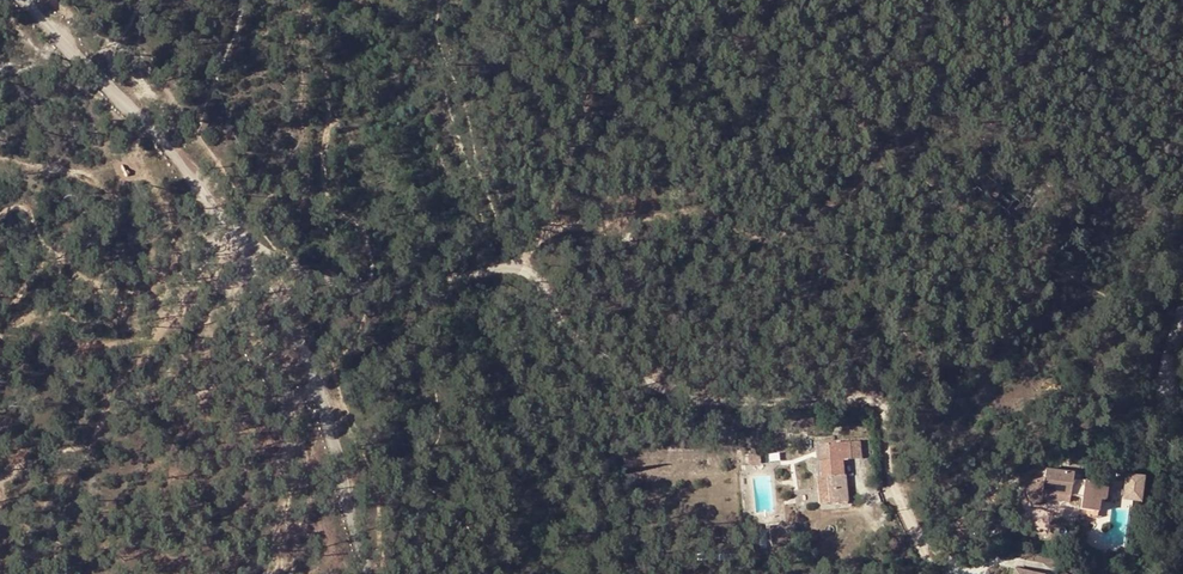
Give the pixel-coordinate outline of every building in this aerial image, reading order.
[(707,425),(715,427),(716,419),(708,418),(707,425)] [(852,460),(852,444),(829,444),(830,462),(822,462),(822,477),(820,477),(820,504),(848,503),(847,476),(845,476),(844,460),(852,460)] [(830,462),(829,444),(821,444),(822,462),(830,462)] [(863,460),(863,444),(852,444),(852,460),(863,460)] [(1107,486),(1082,482),(1072,481),(1073,474),(1045,471),(1044,479),(1023,486),(1030,507),(1041,503),(1042,494),(1070,498),(1082,499),(1080,511),(1094,513),(1095,501),(1100,502),(1105,503),(1107,486)] [(1148,501),(1150,475),(1130,473),(1128,500),(1148,501)] [(1042,494),(1041,503),(1069,507),(1070,498),(1042,494)] [(798,537),(813,537),(813,525),(799,525),(798,537)]
